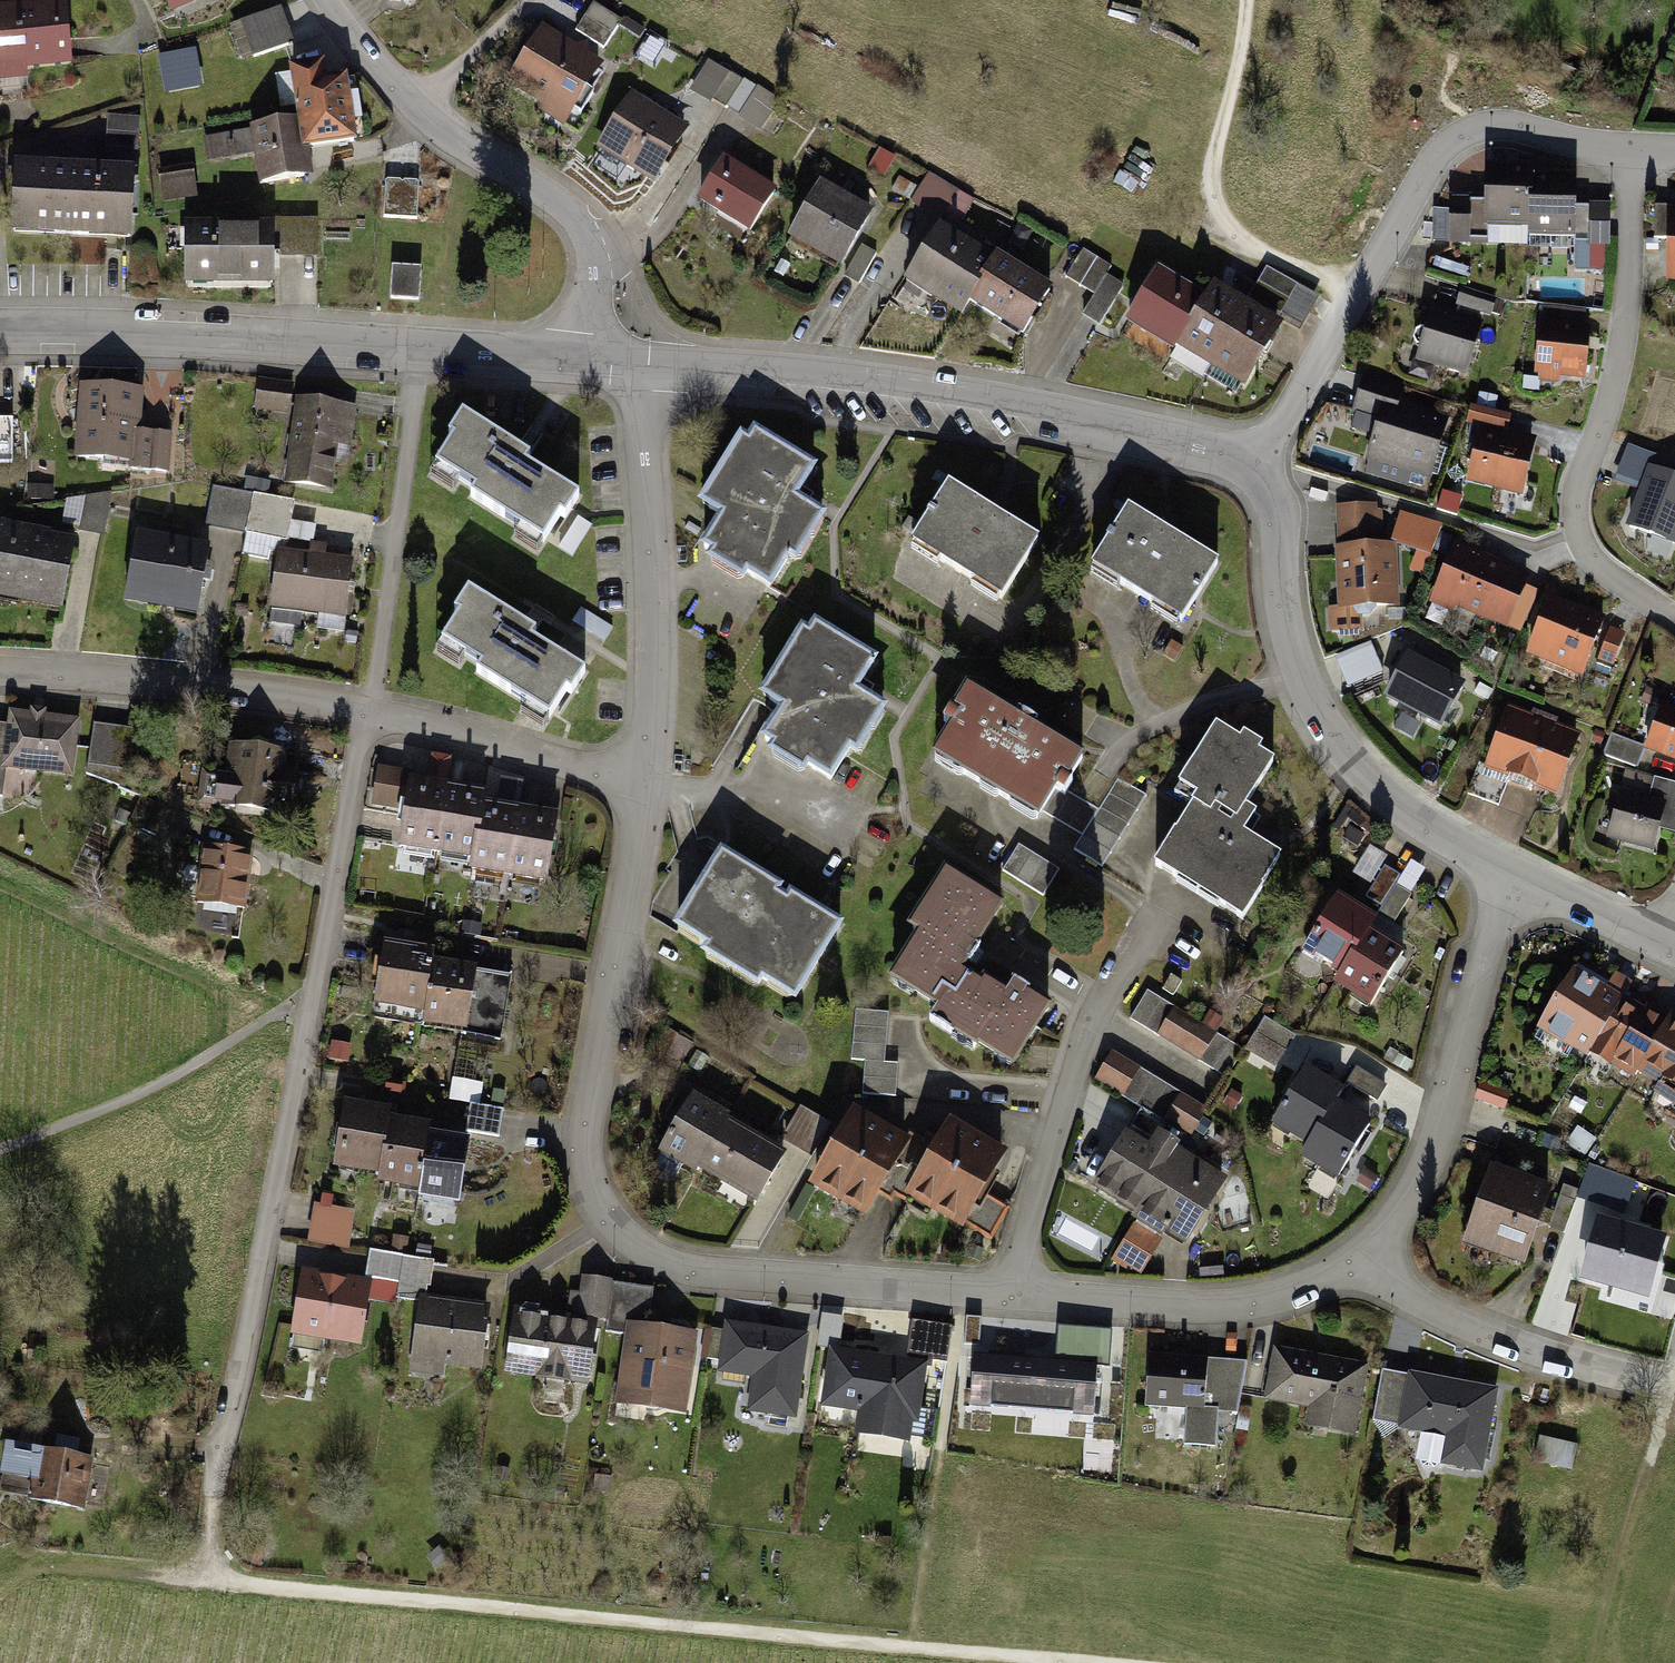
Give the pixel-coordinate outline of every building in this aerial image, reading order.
[(174,11),(199,0),(169,0),(174,11)] [(623,19),(597,4),(580,36),(605,50),(623,19)] [(0,13),(0,76),(77,70),(71,7),(0,13)] [(279,14),(238,28),(248,59),(290,44),(279,14)] [(604,63),(544,29),(509,89),(569,123),(604,63)] [(189,54),(164,61),(169,79),(193,72),(189,54)] [(755,88),(711,66),(697,94),(741,116),(755,88)] [(320,69),(291,73),(302,155),(364,146),(355,80),(325,84),(320,69)] [(688,128),(637,97),(602,154),(654,185),(688,128)] [(141,124),(113,121),(109,159),(138,162),(141,124)] [(292,126),(206,139),(210,163),(253,157),(257,187),(301,181),(292,126)] [(769,192),(723,165),(699,206),(745,233),(769,192)] [(1528,170),(1488,169),(1487,227),(1527,228),(1528,170)] [(195,194),(186,170),(159,180),(167,204),(195,194)] [(1575,174),(1533,174),(1532,235),(1575,235),(1575,174)] [(930,176),(914,203),(940,220),(957,193),(930,176)] [(135,181),(17,179),(16,236),(134,238),(135,181)] [(418,184),(387,182),(385,213),(416,215),(418,184)] [(870,212),(822,187),(792,243),(840,269),(870,212)] [(1482,198),(1452,196),(1449,243),(1478,245),(1482,198)] [(1606,205),(1581,206),(1582,238),(1608,237),(1606,205)] [(316,224),(277,225),(278,259),(317,257),(316,224)] [(990,258),(942,232),(911,288),(959,314),(990,258)] [(271,235),(187,234),(186,287),(271,288),(271,235)] [(862,244),(846,275),(861,284),(878,252),(862,244)] [(1050,297),(997,264),(970,307),(1023,340),(1050,297)] [(417,272),(394,272),(395,303),(418,303),(417,272)] [(1314,298),(1264,274),(1249,306),(1299,330),(1314,298)] [(1200,300),(1153,276),(1124,331),(1246,394),(1281,327),(1211,291),(1200,300)] [(1122,288),(1109,279),(1082,320),(1095,328),(1122,288)] [(1496,300),(1459,287),(1453,304),(1490,317),(1496,300)] [(1480,321),(1431,306),(1415,360),(1465,375),(1480,321)] [(1590,383),(1597,330),(1543,322),(1535,375),(1590,383)] [(1400,392),(1361,379),(1353,405),(1391,418),(1400,392)] [(290,390),(261,386),(258,409),(287,413),(290,390)] [(134,396),(79,394),(75,462),(167,467),(169,436),(132,434),(134,396)] [(353,408),(297,401),(286,489),(330,495),(336,448),(348,449),(353,408)] [(1394,425),(1379,421),(1366,463),(1427,482),(1448,416),(1401,401),(1394,425)] [(1510,414),(1474,408),(1470,429),(1507,435),(1510,414)] [(11,460),(10,422),(0,422),(0,461),(11,460)] [(525,463),(460,422),(425,477),(541,551),(572,503),(521,470),(525,463)] [(753,434),(745,447),(737,442),(696,509),(718,522),(699,554),(773,598),(821,519),(793,503),(813,470),(753,434)] [(1531,448),(1482,438),(1472,489),(1521,499),(1531,448)] [(1613,482),(1640,492),(1650,468),(1671,476),(1674,466),(1674,463),(1627,445),(1613,482)] [(1650,468),(1640,492),(1626,528),(1674,547),(1674,477),(1671,476),(1650,468)] [(1036,543),(948,490),(912,550),(1001,603),(1036,543)] [(254,500),(216,492),(210,527),(246,534),(254,500)] [(110,498),(72,502),(70,528),(104,533),(110,498)] [(293,506),(254,500),(249,534),(288,540),(293,506)] [(1376,510),(1338,511),(1339,543),(1377,542),(1376,510)] [(1392,545),(1419,552),(1414,570),(1429,574),(1442,522),(1401,511),(1392,545)] [(1217,569),(1125,513),(1088,573),(1180,630),(1217,569)] [(296,522),(293,538),(315,542),(318,526),(296,522)] [(0,530),(0,598),(61,608),(71,541),(0,530)] [(209,556),(137,543),(127,601),(199,614),(209,556)] [(1397,610),(1392,548),(1338,552),(1343,614),(1397,610)] [(1529,582),(1456,553),(1435,603),(1509,633),(1529,582)] [(352,567),(281,558),(275,610),(347,618),(352,567)] [(532,636),(465,592),(450,615),(458,620),(438,651),(550,723),(580,678),(527,644),(532,636)] [(1604,622),(1552,604),(1534,656),(1586,674),(1604,622)] [(322,619),(321,631),(348,634),(349,622),(322,619)] [(808,639),(799,634),(760,703),(780,716),(759,749),(829,787),(846,755),(857,760),(881,712),(854,697),(872,664),(812,629),(808,639)] [(1622,638),(1608,633),(1598,664),(1612,669),(1622,638)] [(1334,657),(1347,689),(1385,674),(1373,642),(1334,657)] [(1407,654),(1383,699),(1443,731),(1467,685),(1407,654)] [(1082,761),(966,695),(926,765),(1037,828),(1043,817),(1083,839),(1074,855),(1103,872),(1145,799),(1115,782),(1098,813),(1063,793),(1082,761)] [(1666,711),(1650,751),(1674,761),(1674,714),(1666,711)] [(79,723),(12,715),(6,771),(72,779),(79,723)] [(1574,742),(1512,719),(1491,779),(1553,801),(1574,742)] [(133,732),(97,727),(92,767),(128,772),(133,732)] [(1274,765),(1214,729),(1176,793),(1195,804),(1153,874),(1240,927),(1280,860),(1244,838),(1255,819),(1245,813),(1274,765)] [(1643,751),(1613,742),(1607,763),(1637,772),(1643,751)] [(287,756),(234,751),(231,781),(214,779),(211,815),(267,821),(269,805),(292,807),(294,779),(284,778),(287,756)] [(405,775),(379,771),(374,808),(400,812),(405,775)] [(1627,776),(1608,844),(1654,856),(1660,835),(1674,839),(1674,789),(1627,776)] [(479,796),(410,784),(399,849),(468,861),(479,796)] [(560,822),(484,810),(473,874),(549,886),(560,822)] [(1061,874),(1020,848),(1004,873),(1045,899),(1061,874)] [(250,859),(205,855),(200,907),(244,912),(250,859)] [(840,929),(722,860),(676,938),(794,1007),(840,929)] [(1382,869),(1366,894),(1381,904),(1398,878),(1382,869)] [(1002,907),(942,871),(903,935),(914,942),(885,989),(934,1018),(928,1027),(1011,1077),(1048,1015),(1010,992),(1002,1005),(958,978),(1002,907)] [(1408,897),(1396,892),(1381,921),(1393,927),(1408,897)] [(1371,922),(1341,905),(1307,964),(1338,981),(1371,922)] [(1401,953),(1368,934),(1335,992),(1368,1010),(1401,953)] [(426,964),(383,955),(372,1010),(415,1018),(426,964)] [(509,981),(434,967),(423,1026),(498,1040),(509,981)] [(1627,1001),(1579,974),(1543,1037),(1591,1065),(1627,1001)] [(1152,992),(1135,1020),(1207,1064),(1224,1037),(1152,992)] [(1633,1006),(1602,1066),(1674,1102),(1674,1027),(1633,1006)] [(883,1065),(885,1019),(856,1017),(853,1063),(883,1065)] [(1294,1044),(1266,1029),(1250,1059),(1278,1074),(1294,1044)] [(1202,1110),(1114,1060),(1098,1089),(1185,1139),(1202,1110)] [(896,1069),(866,1067),(864,1099),(895,1100),(896,1069)] [(1355,1072),(1346,1085),(1376,1105),(1380,1088),(1355,1072)] [(1377,1127),(1301,1082),(1270,1133),(1307,1155),(1302,1165),(1341,1188),(1377,1127)] [(1507,1108),(1511,1095),(1484,1086),(1480,1098),(1507,1108)] [(728,1122),(694,1103),(665,1157),(699,1176),(728,1122)] [(390,1116),(344,1108),(332,1173),(379,1181),(389,1123),(390,1116)] [(503,1114),(470,1109),(466,1135),(499,1140),(503,1114)] [(838,1131),(802,1112),(785,1145),(821,1163),(838,1131)] [(905,1144),(853,1115),(812,1190),(863,1219),(905,1144)] [(429,1130),(389,1123),(379,1181),(378,1186),(418,1193),(428,1137),(429,1130)] [(783,1158),(729,1128),(703,1175),(757,1204),(783,1158)] [(1001,1158),(946,1130),(909,1202),(992,1244),(1008,1212),(980,1198),(1001,1158)] [(1220,1190),(1134,1135),(1097,1194),(1183,1248),(1220,1190)] [(468,1144),(428,1137),(418,1193),(417,1200),(457,1207),(468,1144)] [(1547,1193),(1489,1175),(1465,1251),(1523,1269),(1547,1193)] [(1594,1208),(1577,1204),(1580,1189),(1565,1186),(1556,1234),(1587,1241),(1594,1208)] [(353,1213),(317,1208),(312,1243),(348,1248),(353,1213)] [(1665,1245),(1601,1224),(1583,1282),(1647,1302),(1665,1245)] [(1161,1247),(1134,1231),(1117,1261),(1144,1277),(1161,1247)] [(404,1258),(370,1253),(366,1282),(400,1286),(404,1258)] [(427,1261),(404,1258),(400,1286),(396,1305),(420,1307),(427,1261)] [(366,1282),(297,1273),(288,1337),(356,1347),(366,1282)] [(612,1284),(582,1280),(576,1321),(595,1324),(607,1325),(612,1284)] [(651,1289),(612,1284),(607,1325),(627,1328),(646,1330),(651,1289)] [(494,1308),(424,1297),(414,1365),(484,1376),(494,1308)] [(576,1321),(513,1313),(504,1377),(587,1387),(595,1324),(576,1321)] [(809,1334),(726,1323),(719,1380),(749,1384),(745,1415),(798,1422),(809,1334)] [(950,1330),(911,1325),(906,1364),(932,1367),(945,1369),(950,1330)] [(646,1330),(627,1328),(616,1408),(685,1417),(696,1337),(646,1330)] [(1372,1367),(1273,1350),(1263,1405),(1309,1413),(1306,1429),(1359,1438),(1372,1367)] [(906,1364),(832,1354),(824,1413),(858,1417),(855,1439),(912,1447),(915,1424),(924,1425),(932,1367),(906,1364)] [(1099,1363),(976,1355),(973,1406),(1095,1414),(1099,1363)] [(1240,1368),(1151,1363),(1148,1414),(1186,1416),(1184,1453),(1219,1455),(1221,1424),(1237,1425),(1240,1368)] [(1408,1377),(1383,1373),(1374,1422),(1400,1426),(1408,1377)] [(1500,1390),(1409,1374),(1408,1377),(1400,1426),(1399,1431),(1446,1440),(1441,1469),(1485,1477),(1500,1390)] [(1538,1461),(1575,1468),(1580,1442),(1543,1435),(1538,1461)] [(6,1446),(0,1481),(0,1504),(84,1518),(93,1460),(6,1446)]
